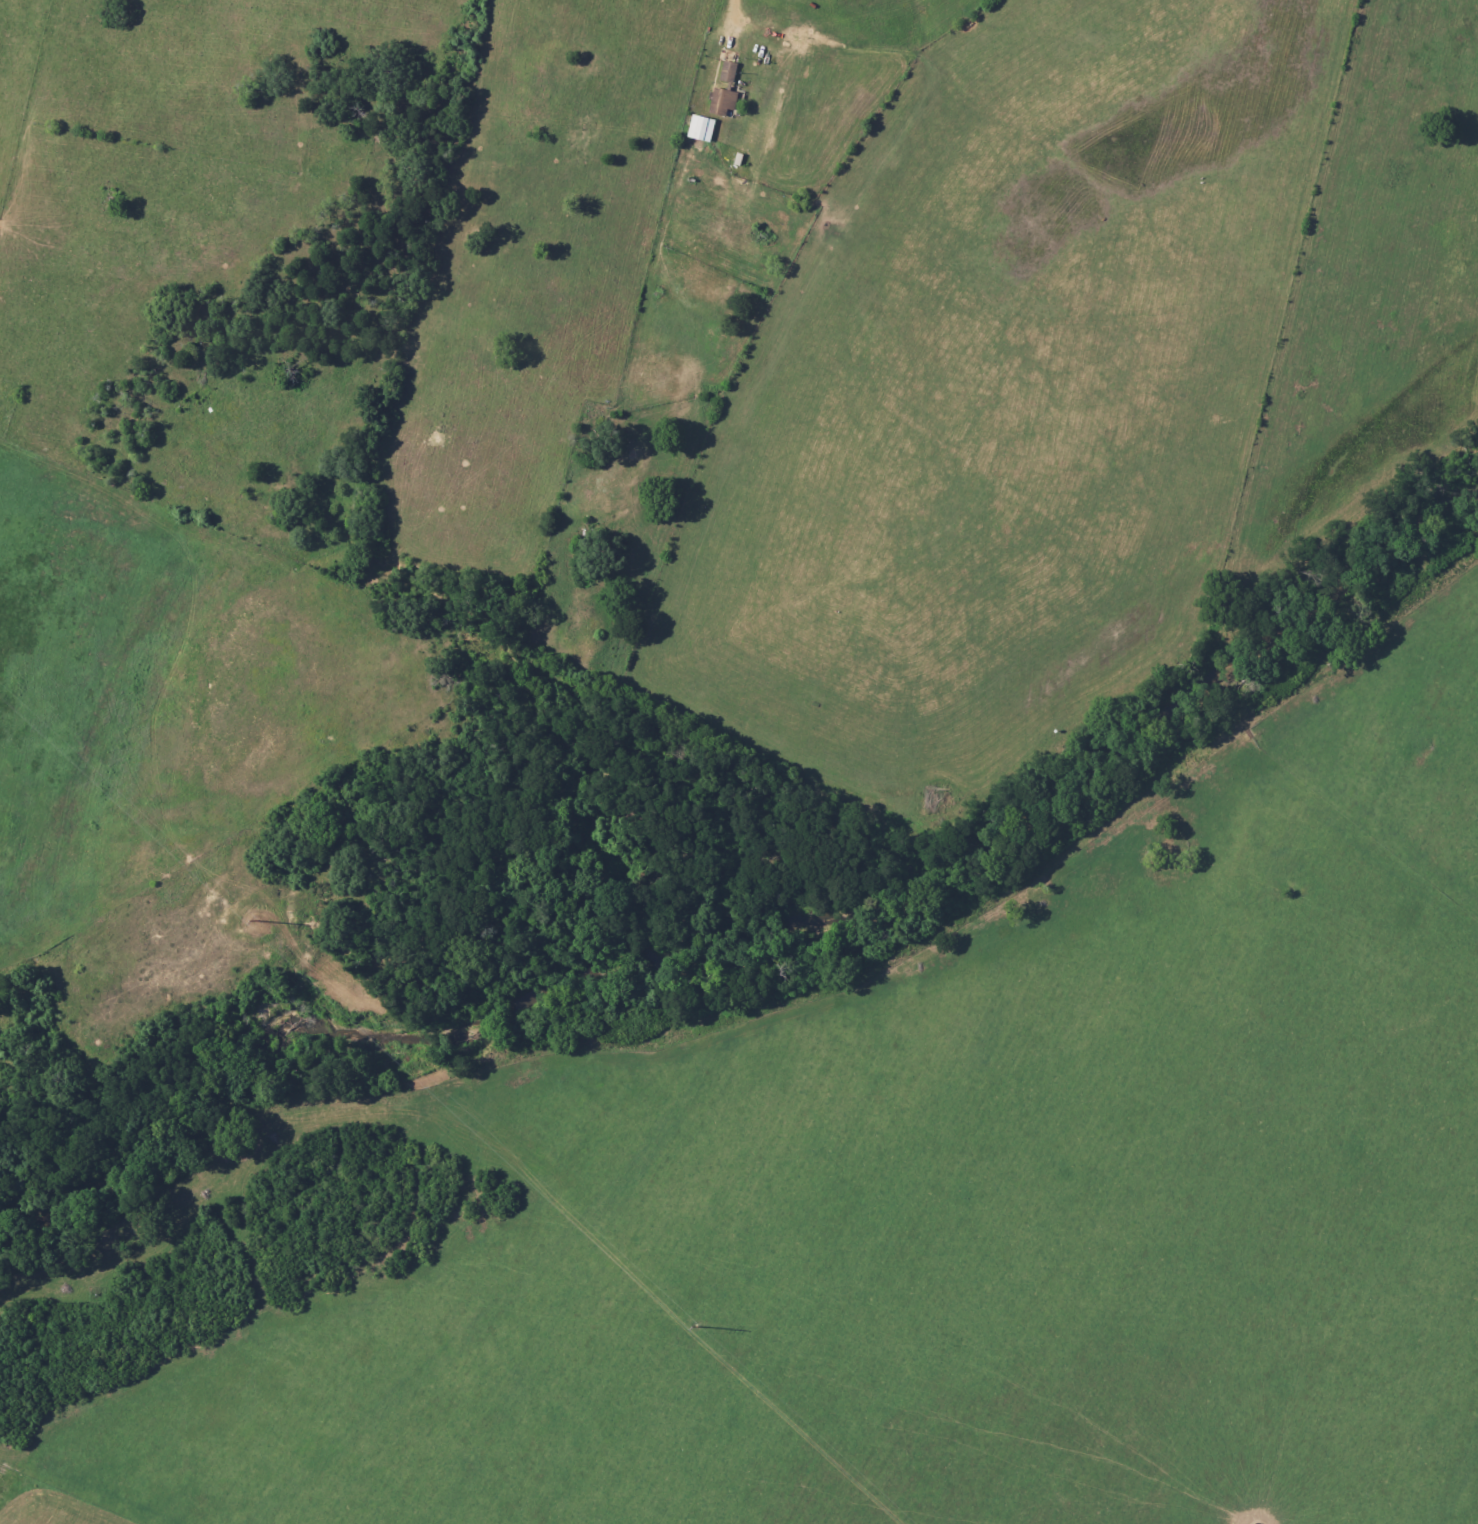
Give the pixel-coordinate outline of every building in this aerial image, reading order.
[(733,62),(720,58),(715,78),(728,81),(733,62)] [(723,107),(730,108),(734,91),(709,85),(703,110),(721,114),(723,107)] [(707,141),(712,119),(688,112),(682,134),(707,141)]
